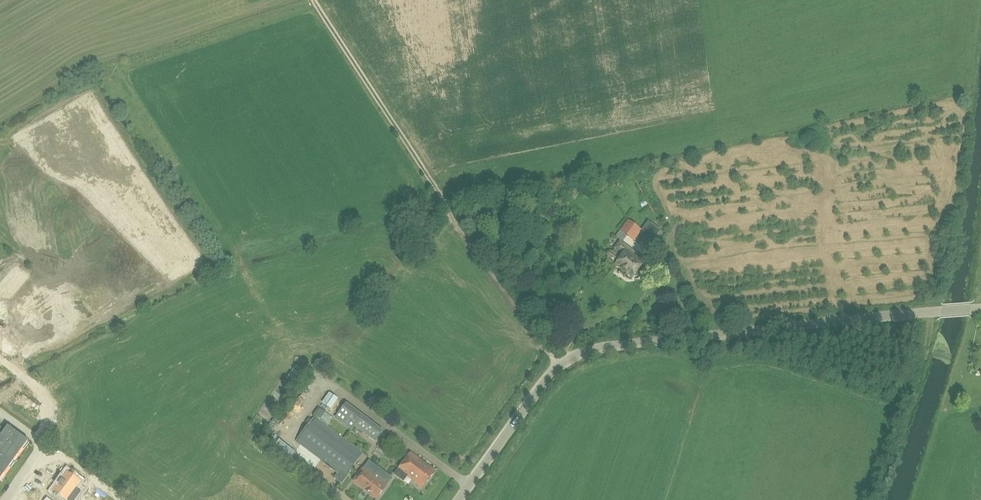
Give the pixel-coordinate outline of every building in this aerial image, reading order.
[(10,191),(0,185),(0,204),(10,191)] [(640,233),(646,237),(645,238),(652,243),(653,242),(656,244),(664,233),(649,221),(641,230),(629,221),(628,220),(615,237),(620,240),(625,234),(634,240),(640,233)] [(608,258),(616,264),(615,265),(632,279),(644,264),(633,256),(636,252),(621,241),(613,251),(611,250),(609,250),(607,250),(605,252),(605,254),(605,256),(608,258)] [(288,377),(292,368),(287,366),(283,374),(288,377)] [(338,398),(329,392),(322,402),(331,409),(338,398)] [(347,405),(346,406),(336,418),(352,430),(355,427),(375,442),(383,431),(363,416),(361,417),(347,405)] [(315,417),(296,441),(345,477),(363,453),(315,417)] [(1,433),(0,435),(0,479),(28,441),(7,425),(5,429),(0,426),(0,432),(1,433)] [(394,473),(403,480),(407,475),(423,487),(435,471),(410,452),(394,473)] [(391,478),(369,461),(354,481),(377,498),(386,486),(385,486),(391,478)] [(54,490),(67,499),(75,499),(81,491),(76,487),(80,482),(67,473),(62,479),(61,478),(58,483),(59,483),(54,490)]
